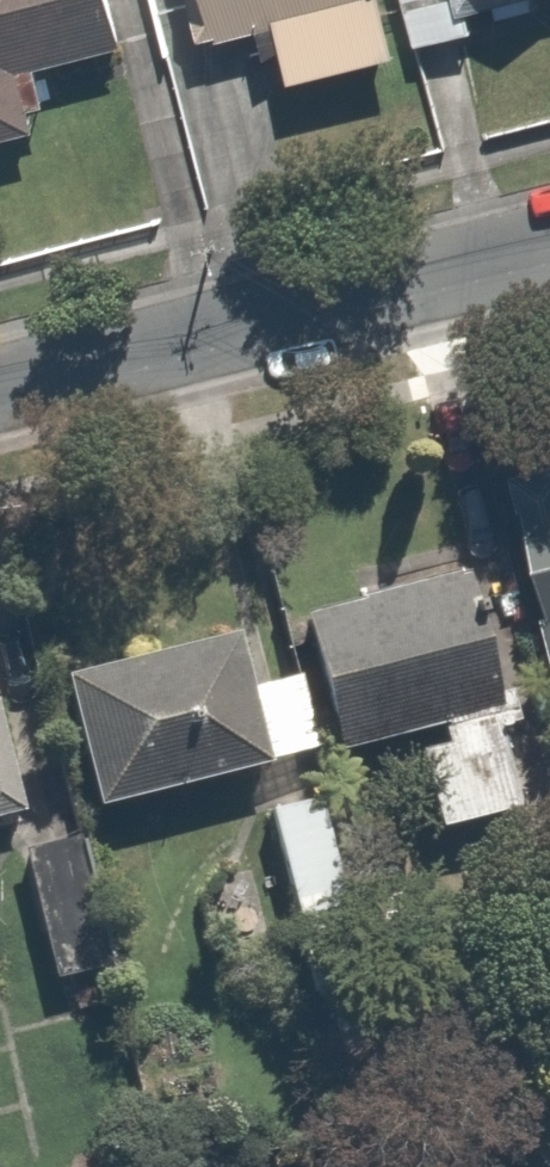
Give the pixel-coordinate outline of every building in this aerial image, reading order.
[(44,122),(33,72),(130,51),(120,0),(0,0),(0,132),(44,122)] [(387,0),(181,0),(193,47),(283,24),(297,81),(401,55),(387,0)] [(518,0),(406,0),(418,49),(488,32),(482,9),(518,0)] [(522,490),(549,616),(549,484),(522,490)] [(439,830),(541,802),(472,555),(308,601),(350,750),(412,732),(439,830)] [(252,681),(239,631),(59,679),(94,811),(307,754),(286,672),(252,681)] [(30,794),(0,672),(0,802),(30,794)] [(329,790),(267,806),(297,927),(359,912),(329,790)]
